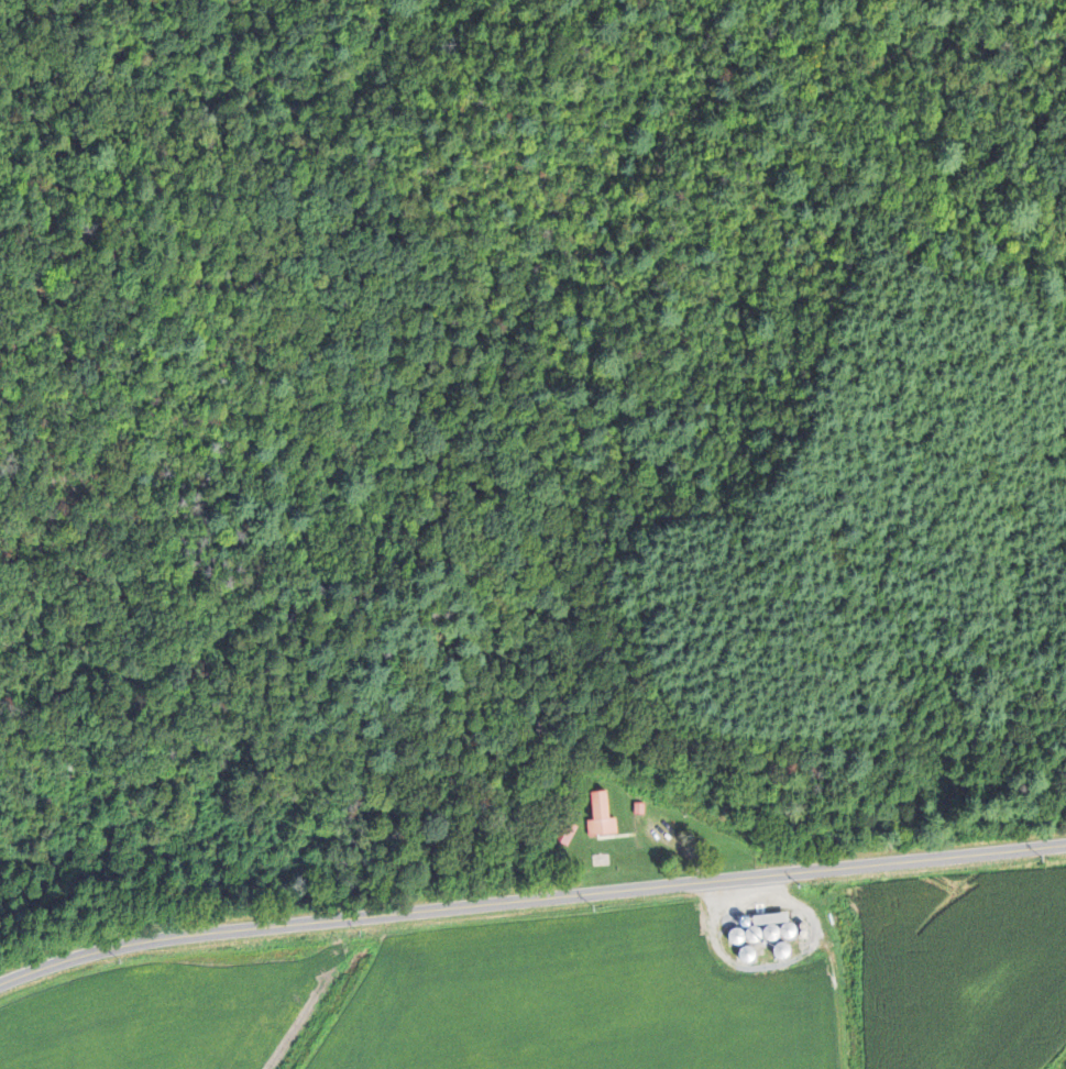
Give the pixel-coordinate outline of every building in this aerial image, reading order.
[(586,824),(588,840),(618,836),(616,820),(610,821),(606,793),(589,795),(593,822),(586,824)] [(787,921),(783,922),(781,924),(780,926),(780,928),(780,932),(781,934),(783,936),(785,937),(789,937),(791,937),(793,936),(795,934),(796,930),(796,928),(795,925),(794,923),(792,922),(789,921),(787,921)] [(765,926),(763,928),(762,930),(762,934),(763,936),(766,938),(768,940),(771,940),(773,940),(777,939),(778,937),(780,934),(780,932),(779,928),(778,926),(776,924),(772,923),(770,923),(767,924),(765,926)] [(747,926),(746,928),(745,930),(744,934),(745,937),(746,939),(748,940),(751,941),(755,941),(757,940),(759,939),(761,937),(761,934),(761,932),(760,928),(758,926),(756,925),(754,924),(750,925),(747,926)] [(734,927),(730,928),(729,930),(728,933),(727,936),(728,938),(729,941),(732,943),(735,944),(737,944),(740,943),(743,941),(744,939),(745,937),(745,934),(744,930),(741,928),(739,927),(736,926),(734,927)] [(772,949),(772,952),(773,955),(776,957),(778,958),(781,958),(784,958),(787,957),(789,955),(790,951),(790,949),(789,946),(788,944),(784,941),(782,941),(779,941),(777,943),(774,944),(772,946),(772,949)] [(741,947),(739,950),(738,952),(738,956),(739,958),(741,960),(744,961),(746,962),(748,962),(751,961),(752,959),(755,957),(755,955),(755,951),(754,949),(751,947),(749,946),(746,946),(744,946),(741,947)]
